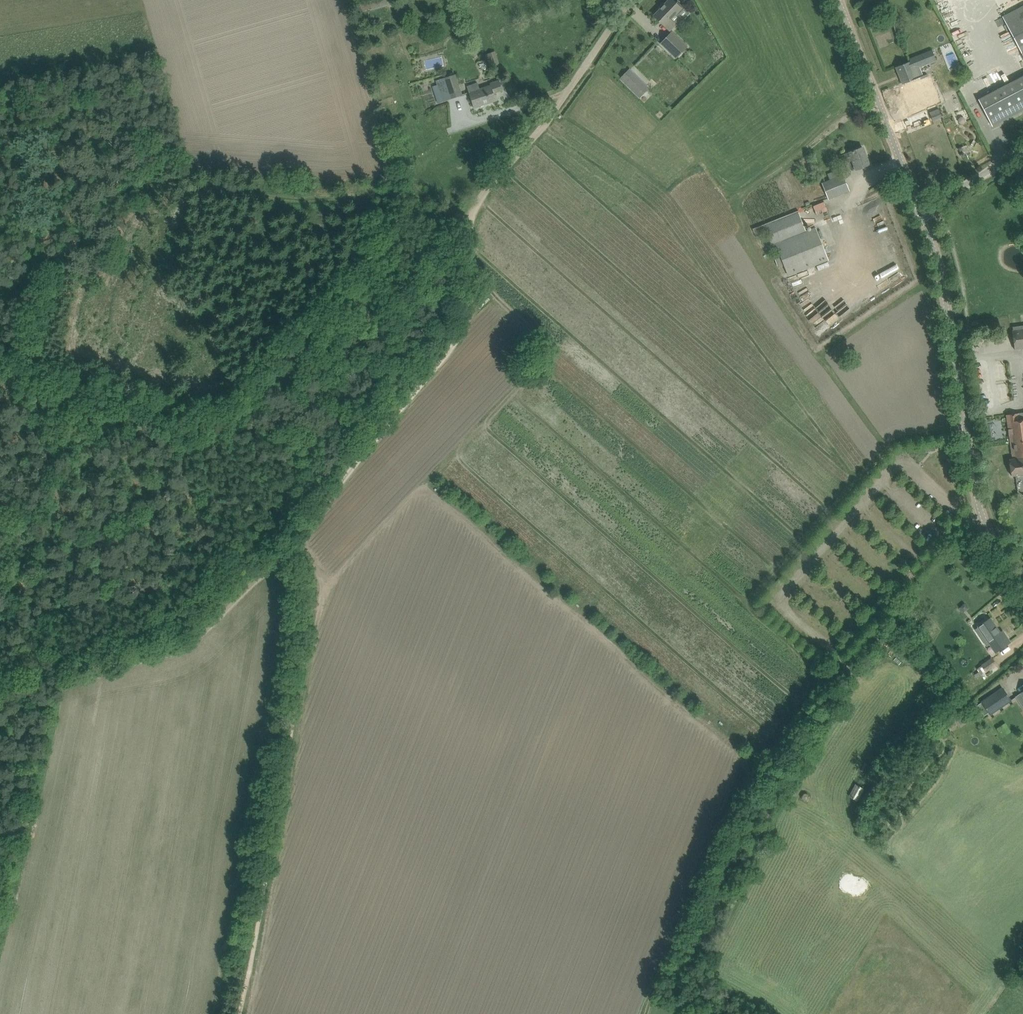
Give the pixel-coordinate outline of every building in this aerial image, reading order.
[(356,4),(358,12),(388,5),(393,4),(393,0),(372,0),(356,4)] [(654,15),(662,22),(669,29),(674,23),(675,23),(673,21),(685,8),(678,1),(676,3),(673,0),(669,0),(665,5),(663,4),(660,7),(660,9),(654,15)] [(1003,17),(1022,53),(1022,55),(1022,6),(1003,17)] [(687,46),(672,32),(661,43),(676,58),(687,46)] [(499,63),(495,50),(488,52),(491,65),(499,63)] [(649,88),(637,76),(630,69),(621,78),(640,98),(649,88)] [(446,78),(436,81),(443,101),(449,99),(462,95),(455,75),(446,78)] [(902,83),(912,107),(930,99),(927,92),(934,90),(930,80),(924,82),(921,75),(902,83)] [(979,99),(991,123),(992,126),(1022,110),(1022,76),(979,99)] [(656,83),(652,79),(648,83),(652,88),(656,83)] [(503,90),(500,81),(499,80),(490,83),(490,84),(480,88),(478,83),(467,86),(474,108),(497,100),(494,93),(503,90)] [(939,109),(929,113),(932,121),(942,117),(939,109)] [(971,144),(957,148),(960,155),(973,151),(971,144)] [(850,153),(840,156),(842,164),(853,160),(856,169),(869,164),(863,147),(850,152),(850,153)] [(822,183),(828,199),(850,191),(843,174),(822,183)] [(798,211),(764,225),(767,233),(772,245),(776,243),(789,275),(814,266),(829,259),(825,249),(817,227),(806,232),(798,211)] [(1022,325),(1013,327),(1013,330),(1012,330),(1013,333),(1015,349),(1022,348),(1022,327),(1022,325)] [(1007,415),(1011,444),(1013,458),(1013,459),(1010,459),(1012,476),(1022,474),(1022,413),(1007,415)] [(1007,415),(980,419),(984,448),(1011,444),(1007,415)] [(979,627),(976,629),(987,645),(990,643),(995,651),(1010,641),(1005,634),(1002,636),(990,618),(978,626),(979,627)] [(932,643),(942,650),(947,641),(937,635),(932,643)] [(993,658),(977,668),(979,671),(981,674),(997,664),(993,658)] [(1003,687),(981,701),(990,715),(1012,701),(1003,687)] [(861,785),(855,798),(865,802),(871,789),(861,785)] [(847,824),(855,822),(853,814),(845,817),(847,824)]
